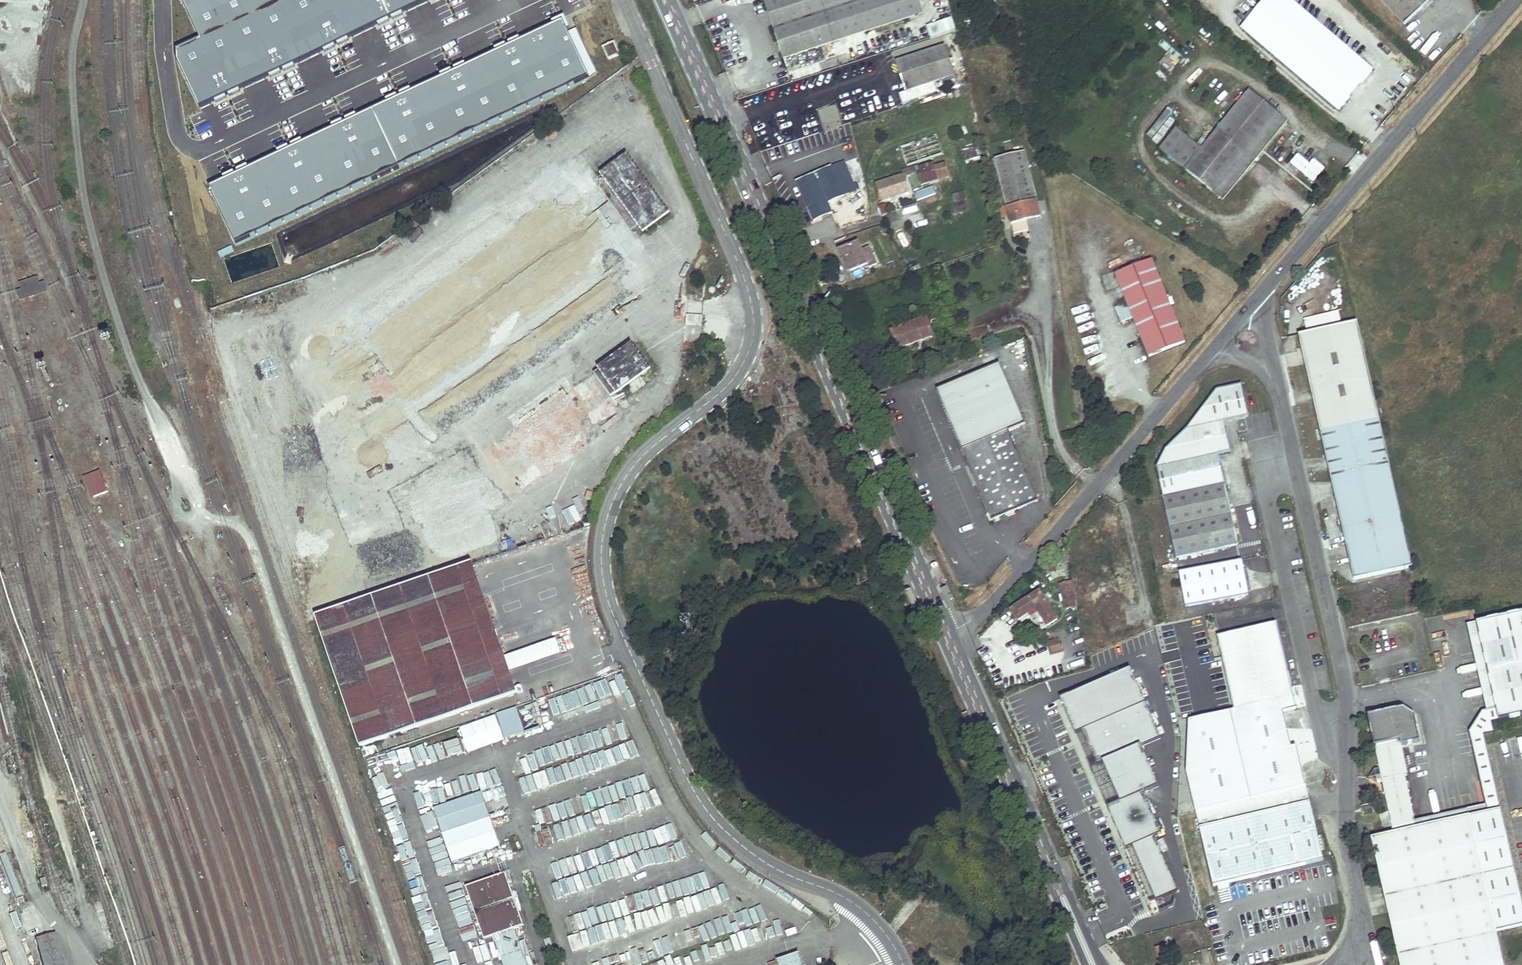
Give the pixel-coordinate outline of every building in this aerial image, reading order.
[(433,0),(181,0),(201,42),(177,53),(203,107),(433,0)] [(784,58),(922,14),(918,0),(766,0),(784,58)] [(1242,28),(1339,110),(1373,70),(1290,0),(1266,0),(1242,28)] [(1406,24),(1431,0),(1383,0),(1406,24)] [(590,81),(563,23),(211,185),(238,243),(590,81)] [(603,48),(608,59),(619,55),(614,43),(603,48)] [(945,47),(896,63),(905,91),(954,76),(945,47)] [(1176,129),(1160,148),(1215,193),(1278,114),(1250,91),(1202,150),(1176,129)] [(834,126),(842,123),(838,110),(830,112),(834,126)] [(1278,114),(1215,193),(1223,199),(1287,121),(1278,114)] [(978,157),(976,149),(961,153),(963,161),(978,157)] [(1025,151),(996,159),(1013,224),(1041,217),(1025,151)] [(845,162),(832,167),(844,195),(857,190),(845,162)] [(599,186),(589,171),(361,335),(415,410),(643,246),(631,230),(661,209),(629,164),(599,186)] [(797,183),(818,173),(814,164),(793,173),(797,183)] [(921,185),(950,175),(946,164),(934,167),(933,164),(920,168),(919,165),(902,171),(903,176),(877,185),(882,201),(910,192),(905,178),(917,174),(921,185)] [(828,202),(844,195),(832,167),(818,173),(797,183),(813,221),(832,212),(828,202)] [(1302,174),(1293,184),(1304,194),(1313,184),(1302,174)] [(952,194),(957,213),(968,210),(963,191),(952,194)] [(838,251),(842,260),(845,259),(851,272),(862,267),(861,266),(866,264),(868,268),(876,265),(869,247),(862,250),(858,242),(838,251)] [(654,262),(643,246),(415,410),(426,426),(654,262)] [(318,261),(330,255),(319,248),(318,261)] [(845,259),(842,260),(848,273),(851,272),(845,259)] [(1152,260),(1117,274),(1150,357),(1185,342),(1152,260)] [(22,300),(46,292),(44,284),(39,286),(37,280),(22,285),(24,291),(19,293),(22,300)] [(1117,308),(1122,321),(1127,319),(1122,306),(1117,308)] [(935,314),(926,317),(928,321),(928,322),(937,319),(935,314)] [(702,326),(703,317),(688,316),(687,324),(702,326)] [(928,321),(926,317),(915,321),(917,325),(928,321)] [(917,325),(915,321),(890,330),(895,343),(897,342),(900,349),(922,340),(917,325)] [(1357,322),(1299,335),(1354,579),(1413,566),(1357,322)] [(643,344),(652,357),(664,348),(655,336),(643,344)] [(648,370),(631,348),(492,448),(523,490),(624,416),(610,397),(648,370)] [(963,419),(966,428),(1002,413),(998,404),(963,419)] [(1002,413),(966,428),(973,445),(961,450),(991,521),(1038,501),(1011,437),(1027,430),(1018,409),(1003,416),(1002,413)] [(90,484),(94,497),(108,492),(103,479),(90,484)] [(1226,483),(1163,497),(1177,559),(1240,544),(1226,483)] [(572,501),(567,492),(558,498),(563,507),(572,501)] [(1066,550),(1055,552),(1058,566),(1069,564),(1066,550)] [(1251,595),(1244,559),(1181,572),(1188,607),(1251,595)] [(517,694),(473,563),(316,617),(361,747),(480,707),(481,711),(515,700),(514,695),(517,694)] [(1112,574),(1081,581),(1082,585),(1113,579),(1112,574)] [(1072,591),(1074,591),(1072,582),(1060,584),(1065,607),(1070,606),(1071,609),(1075,608),(1075,605),(1072,591)] [(347,593),(350,603),(367,598),(364,587),(347,593)] [(1036,609),(1047,625),(1057,619),(1040,592),(1011,610),(1018,620),(1029,613),(1036,609)] [(1036,609),(1029,613),(1039,630),(1047,625),(1036,609)] [(1476,622),(1496,709),(1486,711),(1482,712),(1468,732),(1485,806),(1487,812),(1470,815),(1496,932),(1518,927),(1474,738),(1483,736),(1493,733),(1491,723),(1521,716),(1521,612),(1476,622)] [(1277,622),(1218,636),(1234,710),(1281,699),(1293,696),(1277,622)] [(1486,711),(1496,709),(1476,622),(1466,625),(1486,711)] [(1060,639),(1049,641),(1051,654),(1062,652),(1060,639)] [(1234,710),(1189,720),(1188,772),(1213,887),(1217,886),(1228,883),(1323,860),(1297,745),(1292,747),(1281,699),(1234,710)] [(457,728),(466,753),(526,734),(517,708),(457,728)] [(1368,716),(1380,769),(1374,770),(1370,776),(1377,781),(1382,779),(1393,833),(1372,838),(1400,964),(1504,964),(1496,932),(1470,815),(1416,827),(1415,821),(1405,774),(1407,774),(1402,745),(1420,741),(1415,715),(1405,717),(1403,708),(1368,716)] [(1483,736),(1474,738),(1518,927),(1521,926),(1521,904),(1483,736)] [(452,863),(501,846),(482,791),(433,807),(452,863)] [(1372,804),(1362,806),(1364,816),(1374,814),(1372,804)] [(1487,812),(1485,806),(1468,810),(1470,815),(1487,812)] [(1468,810),(1415,821),(1416,827),(1470,815),(1468,810)] [(550,831),(538,833),(540,846),(552,844),(550,831)] [(506,873),(467,887),(485,940),(524,926),(506,873)] [(28,937),(43,932),(34,906),(18,911),(28,937)] [(45,964),(64,964),(56,934),(38,939),(45,964)] [(1157,947),(1159,955),(1170,952),(1168,944),(1157,947)] [(777,962),(778,964),(804,964),(799,953),(777,962)]
